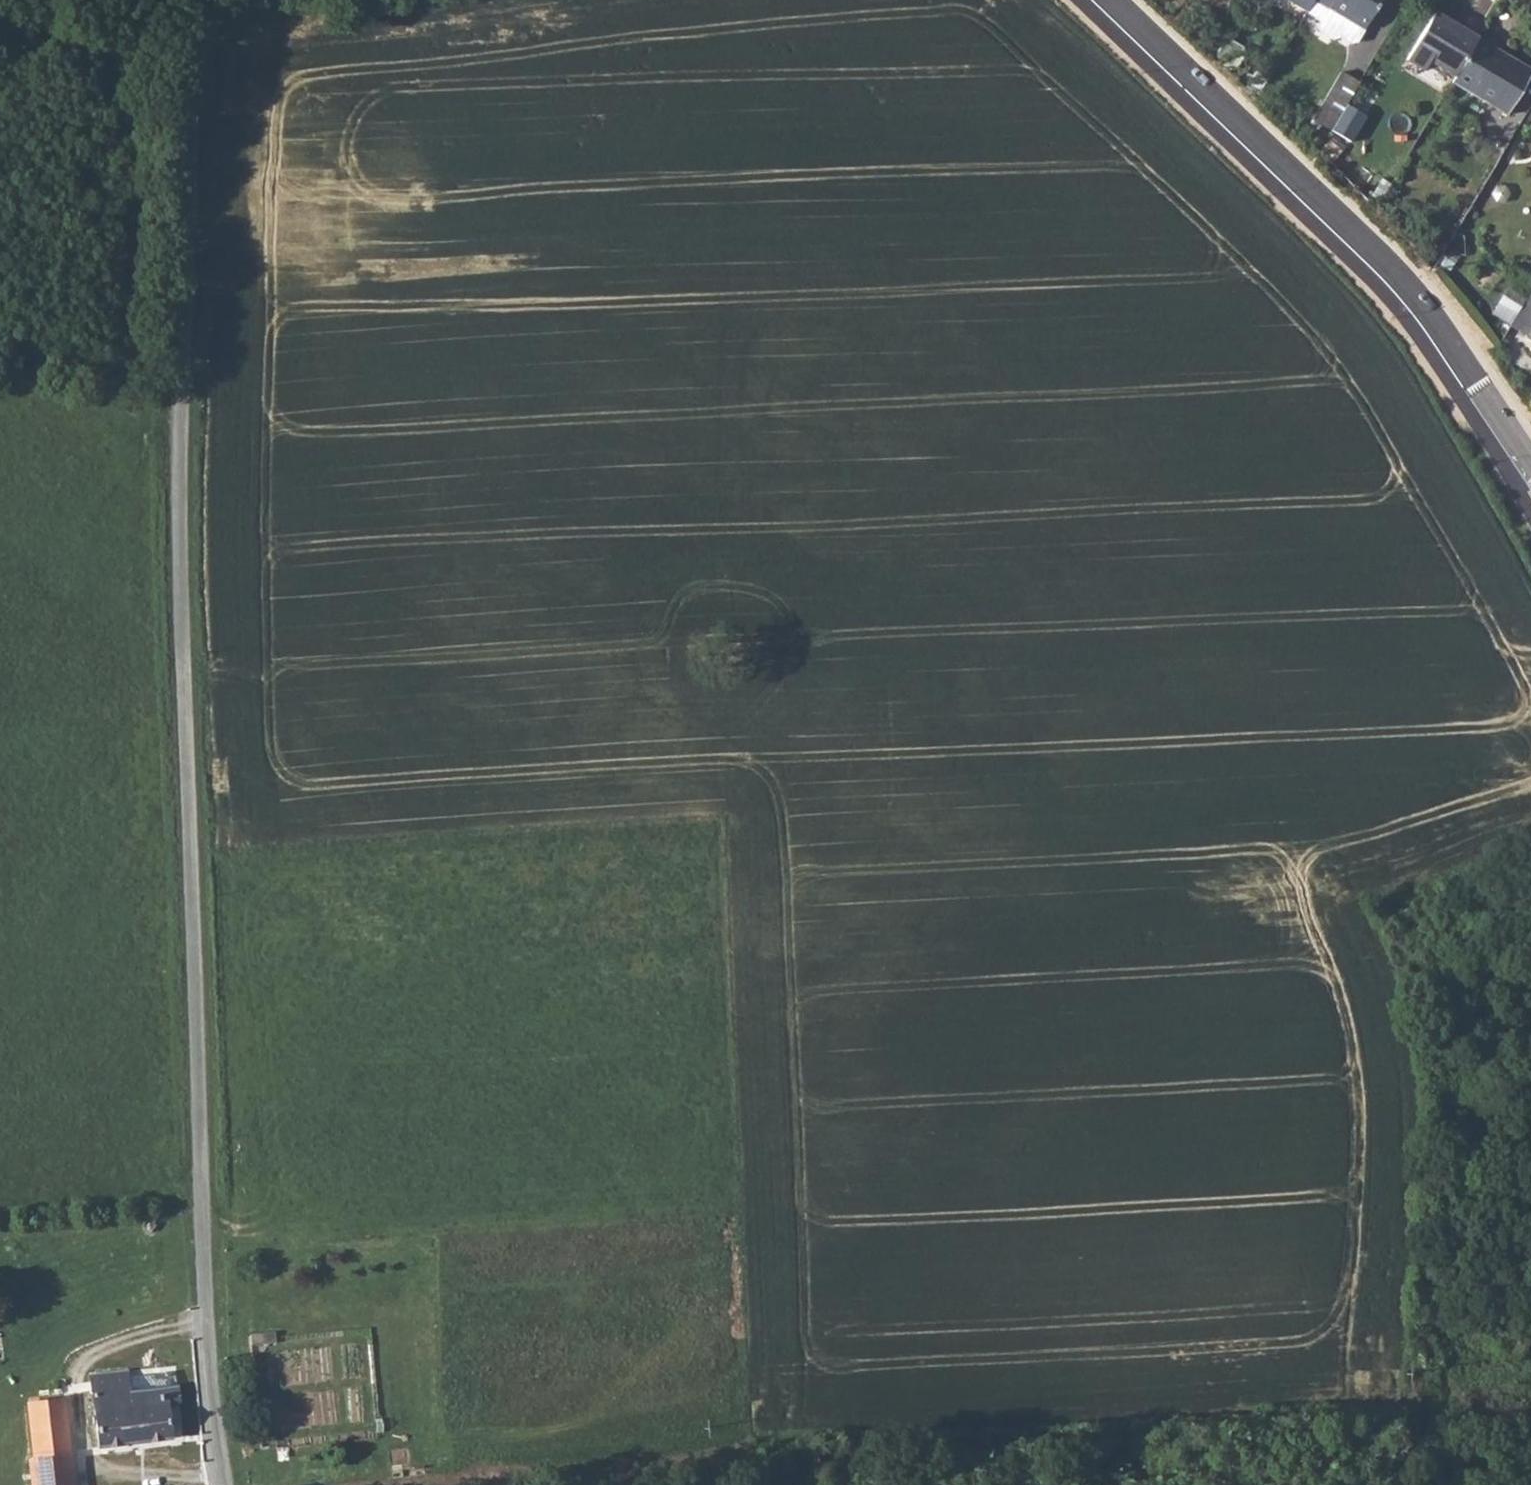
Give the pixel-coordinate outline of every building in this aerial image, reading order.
[(1315,0),(1277,0),(1281,3),(1288,1),(1308,13),(1315,2),(1315,0)] [(1315,2),(1364,30),(1382,0),(1315,0),(1315,2)] [(1364,30),(1315,2),(1308,13),(1307,14),(1321,21),(1318,25),(1320,33),(1332,40),(1340,38),(1350,44),(1357,42),(1364,30)] [(1455,77),(1477,39),(1434,13),(1406,60),(1423,70),(1429,61),(1455,77)] [(1477,39),(1455,77),(1452,82),(1508,115),(1530,76),(1530,70),(1477,39)] [(1359,83),(1341,72),(1322,104),(1340,115),(1359,83)] [(1340,115),(1322,104),(1313,119),(1331,130),(1340,115)] [(1505,186),(1496,186),(1491,194),(1496,202),(1505,202),(1510,194),(1505,186)] [(1516,295),(1507,290),(1499,303),(1509,308),(1516,295)] [(1530,326),(1530,291),(1510,326),(1525,336),(1530,326)] [(129,1368),(88,1373),(97,1447),(172,1438),(169,1405),(180,1404),(178,1384),(130,1390),(129,1368)] [(25,1402),(34,1457),(27,1459),(32,1484),(76,1484),(72,1452),(66,1396),(25,1402)]
